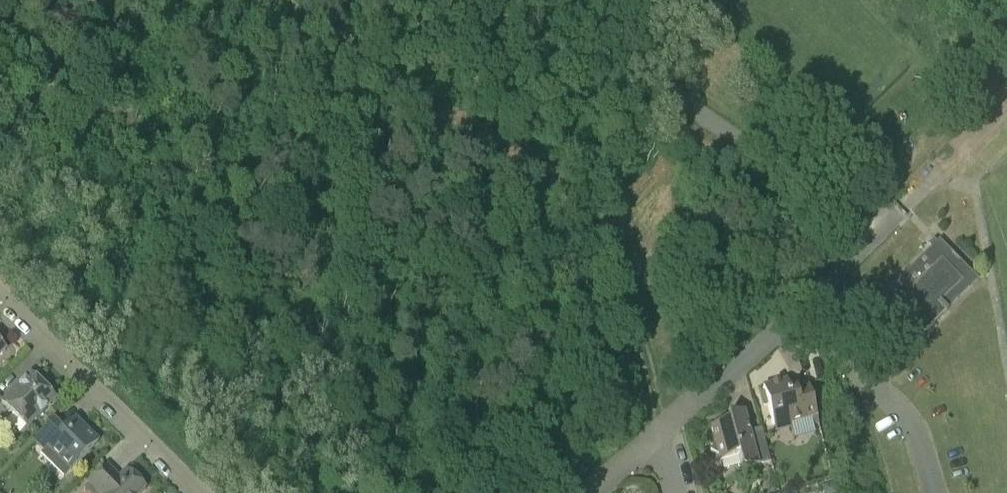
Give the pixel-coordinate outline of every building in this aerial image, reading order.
[(923,335),(948,311),(978,281),(954,256),(939,241),(888,292),(899,303),(896,307),(923,335)] [(0,346),(0,363),(8,355),(6,352),(0,346)] [(56,401),(30,376),(2,404),(27,430),(56,401)] [(787,383),(763,389),(776,435),(790,431),(789,426),(817,418),(808,385),(789,390),(787,383)] [(750,433),(744,414),(728,418),(729,424),(711,428),(721,463),(739,458),(743,472),(759,467),(771,463),(762,430),(750,433)] [(98,444),(75,420),(66,429),(57,420),(34,442),(44,453),(48,449),(70,472),(98,444)] [(129,474),(121,481),(107,467),(89,486),(96,492),(143,492),(146,491),(129,474)] [(835,484),(823,487),(825,492),(838,492),(835,484)]
